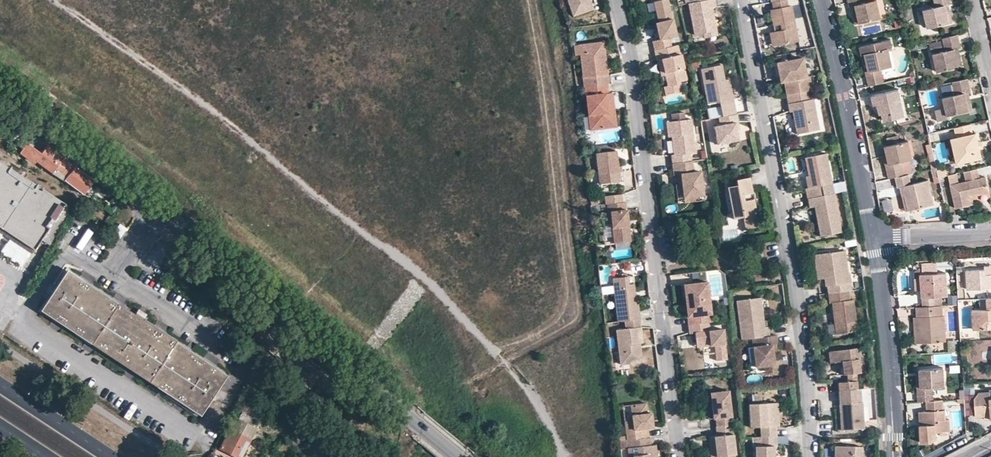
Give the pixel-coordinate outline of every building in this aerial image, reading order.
[(591,0),(568,0),(571,9),(591,2),(591,0)] [(669,0),(656,0),(655,0),(659,21),(660,26),(657,27),(660,38),(652,40),(655,49),(656,49),(672,45),(670,36),(677,35),(669,0)] [(714,0),(701,0),(698,1),(687,3),(693,34),(702,33),(715,30),(711,7),(715,6),(714,0)] [(791,4),(788,5),(787,0),(778,0),(776,0),(772,1),(773,8),(771,9),(774,25),(780,23),(781,30),(775,31),(778,44),(798,40),(791,4)] [(863,0),(848,0),(850,8),(852,8),(856,7),(860,24),(881,19),(876,1),(864,4),(863,0)] [(934,9),(923,12),(927,28),(948,23),(943,6),(948,5),(949,5),(948,0),(932,0),(934,9)] [(591,2),(571,9),(573,15),(594,8),(591,2)] [(951,22),(948,5),(943,6),(948,23),(951,22)] [(959,50),(956,36),(941,40),(944,54),(933,56),(937,73),(957,68),(954,51),(957,50),(959,50)] [(863,54),(866,53),(868,63),(870,71),(867,72),(870,86),(885,83),(882,70),(893,67),(888,49),(893,48),(891,39),(861,46),(863,54)] [(606,65),(603,40),(597,41),(599,58),(603,58),(604,65),(606,65)] [(603,58),(599,58),(597,41),(578,43),(583,87),(584,86),(607,84),(608,83),(606,65),(604,65),(603,58)] [(663,74),(665,86),(680,82),(679,80),(686,79),(680,53),(679,53),(677,44),(672,45),(656,49),(658,58),(659,58),(661,68),(665,68),(666,73),(663,74)] [(805,76),(802,57),(776,62),(778,75),(782,75),(783,81),(785,90),(788,89),(789,93),(786,94),(787,103),(812,98),(810,89),(812,89),(809,75),(805,76)] [(724,79),(721,63),(700,68),(705,95),(717,92),(718,101),(721,115),(736,113),(732,97),(728,98),(724,79)] [(732,97),(729,78),(724,79),(728,98),(732,97)] [(969,93),(966,80),(952,83),(955,97),(944,99),(946,108),(935,111),(938,122),(949,119),(948,116),(968,112),(964,95),(968,94),(969,93)] [(681,90),(680,82),(665,86),(666,93),(681,90)] [(955,97),(952,83),(941,86),(944,99),(955,97)] [(608,93),(607,84),(584,86),(585,96),(589,95),(590,104),(586,104),(588,115),(591,114),(593,126),(600,125),(601,128),(616,126),(615,116),(607,110),(606,106),(612,97),(612,92),(608,93)] [(877,105),(879,111),(881,111),(882,115),(884,123),(906,118),(900,91),(872,97),(874,106),(877,105)] [(718,101),(717,92),(705,95),(706,103),(718,101)] [(615,116),(612,97),(606,106),(607,110),(615,116)] [(812,98),(787,103),(789,111),(792,111),(794,117),(796,117),(796,120),(795,122),(797,133),(819,129),(813,98),(812,98)] [(738,140),(736,129),(734,122),(737,121),(736,113),(721,115),(717,116),(719,124),(713,125),(716,144),(738,140)] [(696,153),(691,119),(666,122),(667,133),(671,133),(671,137),(674,154),(671,155),(672,163),(692,160),(691,153),(696,153)] [(971,135),(969,126),(954,129),(957,138),(962,162),(963,162),(981,158),(979,149),(977,142),(975,133),(971,135)] [(962,162),(957,138),(951,139),(957,164),(962,162)] [(27,142),(21,151),(35,161),(37,161),(59,176),(70,161),(48,144),(42,153),(27,142)] [(890,164),(886,166),(889,179),(896,177),(904,176),(902,162),(912,160),(909,142),(886,147),(890,164)] [(599,183),(620,180),(618,165),(616,150),(596,152),(599,183)] [(831,183),(826,152),(805,156),(808,175),(810,186),(807,187),(805,187),(807,198),(823,195),(821,185),(831,183)] [(35,249),(41,239),(49,244),(70,207),(0,160),(0,226),(35,249)] [(701,171),(694,172),(692,160),(672,163),(674,175),(678,175),(681,174),(683,184),(685,197),(696,196),(704,194),(701,171)] [(94,180),(70,161),(59,176),(65,181),(66,180),(84,193),(94,180)] [(979,169),(965,172),(967,183),(959,184),(957,174),(949,176),(956,211),(971,208),(969,198),(978,196),(990,194),(987,179),(981,180),(979,169)] [(912,184),(910,175),(904,176),(896,177),(897,183),(898,189),(900,188),(902,197),(905,197),(909,211),(934,206),(929,181),(912,184)] [(752,195),(749,179),(736,182),(737,187),(727,189),(733,221),(745,219),(748,231),(759,229),(756,216),(753,201),(751,202),(750,196),(752,195)] [(608,203),(623,201),(622,193),(604,195),(605,203),(608,203)] [(807,198),(808,207),(813,206),(815,216),(818,216),(819,219),(816,222),(819,236),(839,232),(832,193),(823,195),(807,198)] [(120,200),(114,196),(111,201),(117,205),(120,200)] [(969,198),(971,208),(975,207),(974,201),(979,199),(978,196),(969,198)] [(884,211),(892,210),(892,199),(883,200),(884,211)] [(623,201),(608,203),(608,211),(606,211),(607,222),(613,221),(615,241),(630,239),(626,200),(623,201)] [(110,238),(118,242),(126,228),(118,224),(110,238)] [(65,240),(60,236),(54,244),(60,248),(65,240)] [(827,285),(828,293),(846,290),(848,290),(846,273),(848,273),(845,250),(814,254),(816,267),(822,267),(824,277),(825,285),(827,285)] [(937,263),(922,264),(923,275),(938,274),(937,263)] [(985,275),(985,270),(967,272),(968,290),(990,289),(990,275),(985,275)] [(68,271),(42,310),(199,413),(224,374),(68,271)] [(947,273),(938,274),(923,275),(921,275),(921,278),(915,279),(916,291),(922,291),(923,307),(934,307),(933,298),(948,297),(947,273)] [(628,283),(627,275),(623,276),(612,277),(617,321),(624,320),(639,318),(637,297),(630,297),(628,298),(627,292),(629,292),(634,291),(633,283),(628,283)] [(712,321),(707,280),(686,283),(687,293),(688,300),(691,300),(692,304),(693,315),(688,316),(689,324),(710,321),(712,321)] [(601,288),(601,295),(613,295),(612,287),(601,288)] [(828,293),(826,293),(828,303),(831,302),(833,319),(835,319),(837,333),(855,331),(851,300),(847,300),(846,290),(828,293)] [(751,337),(769,335),(768,326),(765,326),(764,317),(761,318),(760,313),(763,310),(762,297),(737,299),(741,338),(751,337)] [(948,297),(949,305),(957,304),(957,297),(948,297)] [(987,299),(987,309),(973,310),(974,329),(988,328),(988,322),(990,322),(990,299),(987,299)] [(941,317),(940,306),(934,307),(923,307),(916,308),(916,319),(918,343),(945,341),(944,317),(941,317)] [(642,342),(639,318),(624,320),(625,328),(616,329),(620,364),(637,361),(635,343),(639,342),(642,342)] [(710,321),(689,324),(690,332),(696,331),(697,341),(702,340),(703,346),(714,344),(715,353),(716,360),(727,359),(723,327),(711,329),(710,321)] [(769,335),(751,337),(753,346),(755,366),(764,365),(774,364),(772,353),(771,344),(776,344),(777,344),(776,334),(769,335)] [(843,373),(847,373),(855,373),(858,373),(858,358),(853,359),(852,348),(831,349),(831,360),(842,359),(842,362),(843,373)] [(291,373),(306,387),(312,379),(323,387),(329,379),(295,354),(289,361),(296,367),(291,373)] [(921,385),(918,386),(919,401),(926,401),(934,400),(933,386),(945,385),(943,367),(920,368),(921,385)] [(847,381),(855,381),(855,373),(847,373),(847,381)] [(838,390),(856,388),(855,381),(847,381),(838,382),(838,390)] [(965,387),(965,395),(975,395),(974,386),(965,387)] [(859,401),(858,388),(856,388),(838,390),(842,429),(862,428),(860,401),(859,401)] [(715,418),(716,426),(732,423),(728,389),(709,391),(713,418),(715,418)] [(981,392),(975,397),(976,415),(985,415),(990,415),(990,392),(981,392)] [(976,415),(975,397),(965,398),(966,416),(976,415)] [(943,409),(943,400),(934,400),(926,401),(927,410),(923,410),(924,424),(920,424),(921,441),(931,441),(937,438),(937,431),(951,430),(950,419),(946,419),(946,409),(943,409)] [(774,401),(748,402),(749,425),(760,425),(760,435),(761,435),(776,435),(776,425),(779,424),(778,414),(775,414),(774,401)] [(647,412),(646,402),(630,404),(632,419),(624,420),(626,439),(627,439),(649,436),(648,427),(650,427),(649,421),(652,421),(651,412),(647,412)] [(235,418),(220,447),(238,456),(241,456),(255,429),(235,418)] [(716,426),(715,426),(717,435),(713,435),(716,456),(736,453),(732,423),(716,426)] [(761,435),(761,446),(756,446),(756,456),(774,456),(774,445),(776,445),(776,435),(761,435)] [(652,444),(651,444),(650,444),(649,436),(627,439),(628,447),(632,447),(637,446),(637,454),(633,454),(633,456),(653,456),(652,444)] [(865,455),(862,455),(863,445),(839,445),(839,456),(842,456),(865,456),(865,455)]
